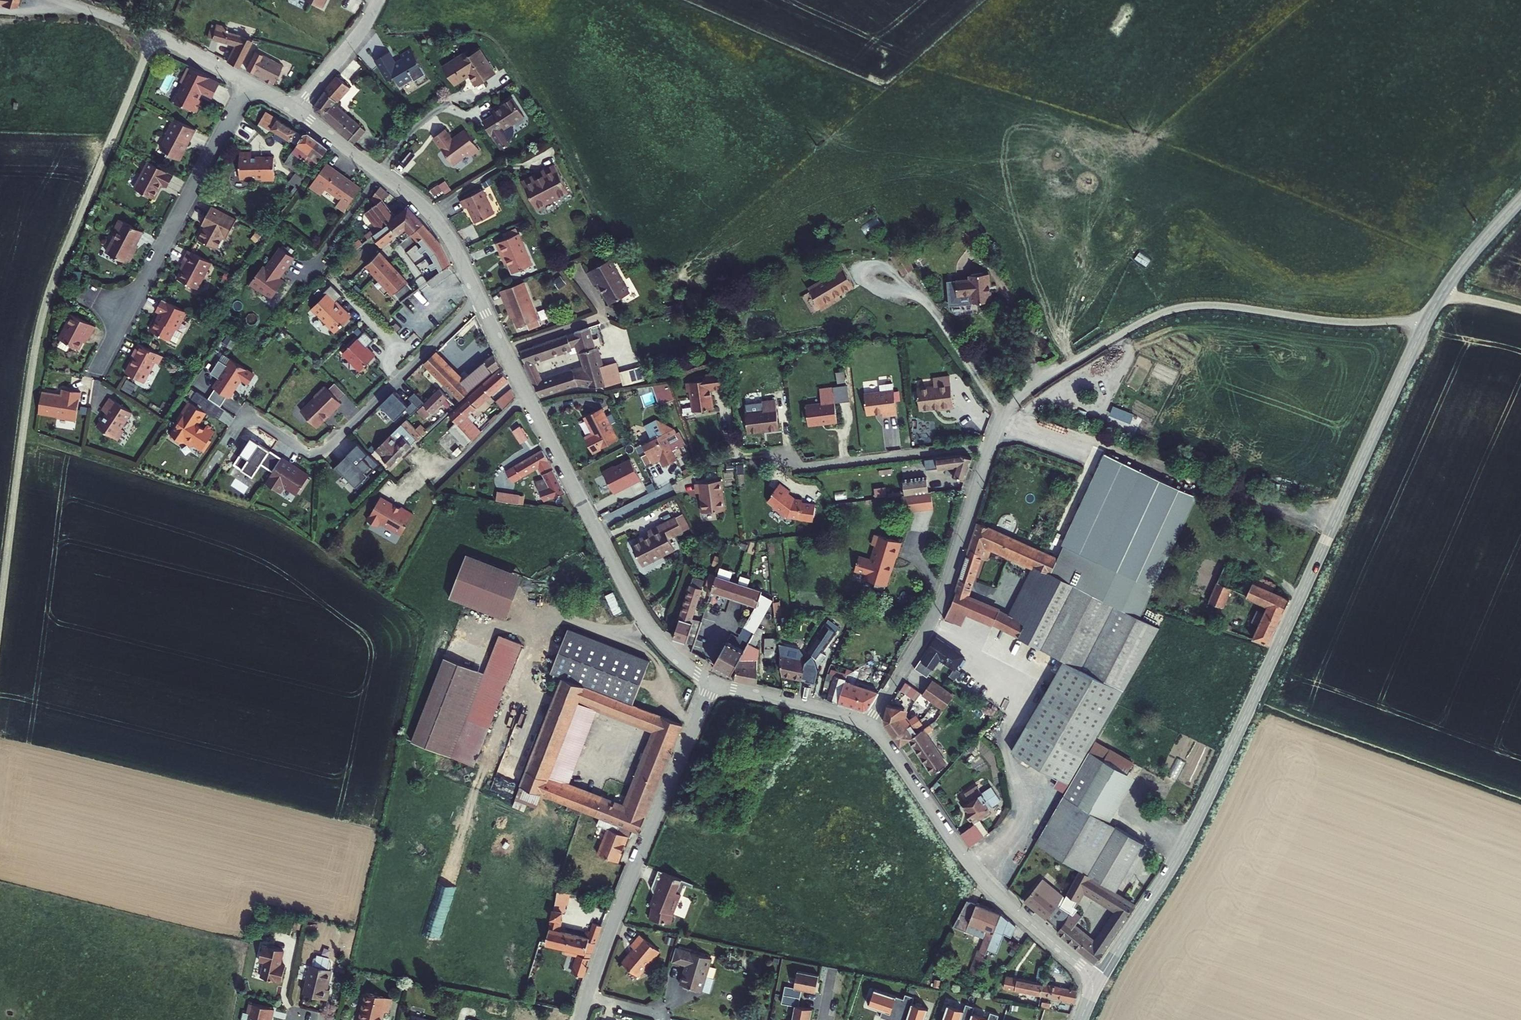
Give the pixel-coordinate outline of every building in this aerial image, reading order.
[(297,3),(319,12),(326,0),(298,0),(297,3)] [(210,31),(206,38),(234,51),(227,65),(238,70),(251,44),(210,31)] [(457,56),(437,68),(450,87),(464,78),(470,86),(489,74),(473,49),(458,59),(457,56)] [(370,61),(382,84),(388,82),(392,89),(402,83),(403,85),(420,76),(406,53),(393,59),(395,63),(388,66),(383,55),(370,61)] [(257,55),(248,70),(255,74),(254,76),(266,80),(264,84),(276,88),(285,68),(257,55)] [(167,93),(163,102),(194,115),(199,104),(196,102),(200,97),(205,99),(213,82),(180,67),(173,78),(176,82),(172,93),(167,93)] [(337,75),(313,107),(349,139),(355,144),(367,128),(336,103),(350,87),(337,75)] [(488,120),(477,127),(484,139),(497,131),(499,136),(519,121),(505,101),(484,114),(488,120)] [(256,114),(249,123),(279,144),(285,135),(256,114)] [(166,119),(159,134),(162,136),(157,147),(161,150),(159,153),(177,161),(179,155),(181,151),(179,149),(187,130),(166,119)] [(437,131),(423,140),(444,166),(459,154),(462,158),(472,151),(458,132),(445,140),(437,131)] [(295,137),(273,167),(286,177),(280,185),(286,189),(280,197),(283,199),(315,152),(295,137)] [(225,156),(225,181),(247,181),(250,184),(255,184),(257,182),(261,182),(261,161),(239,160),(239,156),(225,156)] [(403,161),(393,172),(424,199),(428,195),(431,197),(434,192),(417,176),(421,171),(409,161),(406,163),(403,161)] [(141,163),(128,190),(147,200),(152,191),(150,190),(154,186),(161,189),(169,175),(141,163)] [(528,176),(515,183),(528,207),(563,190),(550,166),(536,172),(538,176),(530,180),(528,176)] [(315,168),(299,192),(311,200),(314,194),(330,205),(326,211),(335,217),(336,211),(349,191),(315,168)] [(366,191),(359,202),(366,207),(353,216),(366,235),(358,241),(367,252),(394,231),(400,239),(402,237),(418,256),(428,276),(438,269),(430,251),(424,240),(418,235),(412,228),(396,212),(383,221),(370,203),(377,198),(366,191)] [(478,193),(455,203),(459,211),(462,210),(469,226),(489,216),(478,193)] [(196,233),(190,245),(210,254),(215,242),(219,243),(227,222),(200,210),(191,231),(196,233)] [(115,232),(104,255),(127,266),(133,254),(130,253),(140,232),(116,221),(112,230),(115,232)] [(491,243),(496,257),(500,255),(507,273),(527,264),(512,228),(499,234),(500,238),(491,243)] [(346,243),(338,250),(341,254),(350,248),(346,243)] [(902,250),(889,255),(904,276),(915,268),(902,250)] [(368,255),(354,267),(373,287),(365,293),(375,304),(383,298),(389,304),(404,293),(368,255)] [(179,270),(172,284),(193,295),(205,268),(182,257),(176,269),(179,270)] [(259,276),(243,296),(252,302),(255,298),(268,307),(280,290),(274,287),(290,266),(276,257),(261,278),(259,276)] [(607,261),(582,274),(589,288),(592,287),(604,308),(626,297),(607,261)] [(833,278),(810,293),(822,311),(842,299),(839,295),(853,287),(841,267),(831,274),(833,278)] [(952,285),(954,302),(969,299),(970,308),(990,305),(986,277),(966,279),(967,284),(952,285)] [(342,295),(331,284),(322,292),(325,294),(312,307),(318,314),(317,315),(325,324),(327,322),(336,331),(342,325),(344,327),(351,320),(347,315),(347,314),(340,307),(339,307),(334,302),(342,295)] [(519,285),(496,294),(500,305),(503,304),(512,330),(522,326),(524,333),(536,328),(519,285)] [(183,318),(157,306),(151,319),(155,320),(148,336),(173,348),(174,347),(175,347),(180,337),(175,334),(183,318)] [(59,346),(56,352),(66,357),(69,350),(82,356),(87,344),(92,346),(97,332),(69,319),(56,344),(59,346)] [(471,332),(464,319),(414,368),(447,406),(466,386),(489,368),(483,358),(450,384),(435,368),(471,332)] [(617,364),(603,367),(598,348),(594,349),(587,328),(517,352),(538,399),(574,387),(600,386),(622,383),(617,364)] [(374,340),(364,331),(343,352),(360,370),(374,356),(366,348),(374,340)] [(128,362),(117,382),(137,392),(147,372),(151,373),(155,364),(130,352),(125,361),(128,362)] [(220,361),(212,371),(219,380),(215,387),(232,398),(235,389),(244,395),(259,377),(233,360),(228,364),(220,361)] [(847,381),(845,370),(837,372),(839,382),(847,381)] [(497,383),(488,374),(439,418),(462,444),(469,436),(463,428),(466,425),(460,417),(497,383)] [(684,396),(686,415),(707,413),(704,393),(719,391),(717,375),(699,377),(700,383),(680,386),(681,396),(684,396)] [(914,391),(917,412),(939,409),(940,411),(950,410),(946,378),(928,380),(929,390),(914,391)] [(674,398),(669,380),(654,385),(659,402),(674,398)] [(834,385),(836,401),(851,399),(848,383),(834,385)] [(875,416),(876,419),(891,417),(887,385),(873,387),(874,395),(858,396),(860,418),(875,416)] [(324,387),(300,411),(316,426),(340,403),(324,387)] [(379,402),(394,418),(408,405),(394,389),(379,402)] [(800,406),(802,427),(832,424),(827,389),(813,390),(815,398),(815,406),(800,406)] [(38,392),(34,413),(57,418),(56,420),(66,421),(67,418),(72,418),(75,392),(58,390),(57,395),(38,392)] [(211,402),(196,392),(192,397),(207,407),(211,402)] [(499,393),(486,406),(492,413),(504,401),(499,393)] [(430,394),(413,410),(419,417),(436,400),(430,394)] [(109,416),(99,429),(113,439),(131,415),(112,402),(105,412),(109,416)] [(756,412),(739,413),(741,433),(773,430),(770,402),(756,404),(756,412)] [(204,412),(188,403),(170,435),(190,445),(205,448),(213,433),(198,423),(204,412)] [(1134,414),(1114,406),(1109,417),(1130,424),(1134,414)] [(599,409),(582,418),(590,435),(581,440),(589,455),(615,442),(599,409)] [(399,421),(364,454),(379,469),(414,435),(409,429),(405,433),(402,429),(404,426),(399,421)] [(444,427),(439,432),(455,451),(461,445),(444,427)] [(655,438),(640,445),(650,466),(658,462),(662,470),(675,463),(670,454),(679,449),(673,436),(664,440),(662,436),(656,440),(655,438)] [(259,444),(249,458),(241,454),(234,463),(252,475),(261,465),(273,472),(265,481),(280,492),(285,486),(296,492),(307,475),(259,444)] [(332,470),(341,476),(345,475),(358,488),(369,477),(367,473),(372,469),(352,450),(332,470)] [(1064,557),(983,522),(957,605),(951,618),(1065,654),(1013,744),(1072,779),(1098,735),(1166,617),(1145,608),(1172,562),(1202,496),(1166,478),(1111,452),(1064,557)] [(503,467),(493,475),(500,486),(505,482),(506,484),(527,470),(534,482),(527,486),(531,494),(527,496),(532,503),(535,501),(537,504),(554,496),(531,454),(504,470),(503,467)] [(603,470),(614,493),(642,479),(631,456),(603,470)] [(933,459),(934,470),(955,468),(952,478),(964,482),(970,459),(958,456),(933,459)] [(900,483),(901,497),(925,494),(924,480),(900,483)] [(713,482),(686,487),(687,497),(694,496),(695,501),(693,502),(695,516),(718,512),(713,482)] [(765,494),(760,500),(768,506),(767,508),(775,513),(776,511),(778,511),(780,511),(782,512),(783,511),(789,518),(793,519),(794,521),(808,523),(811,507),(797,505),(797,504),(790,503),(790,499),(781,492),(783,490),(771,482),(763,493),(765,494)] [(485,495),(483,504),(511,508),(512,498),(485,495)] [(368,504),(354,527),(364,533),(367,529),(389,542),(400,521),(388,514),(387,515),(368,504)] [(628,545),(638,566),(670,550),(664,538),(678,532),(671,517),(643,531),(644,533),(635,538),(637,541),(628,545)] [(855,557),(850,571),(861,575),(859,580),(870,583),(871,586),(877,587),(878,586),(881,587),(887,570),(889,571),(893,557),(895,558),(899,545),(875,537),(866,561),(855,557)] [(467,552),(450,596),(506,617),(523,574),(467,552)] [(1211,569),(1195,603),(1211,610),(1219,592),(1254,610),(1237,644),(1255,650),(1277,603),(1261,595),(1264,588),(1242,578),(1240,583),(1211,569)] [(754,606),(736,637),(747,642),(768,601),(769,599),(758,591),(759,588),(713,575),(707,593),(725,598),(722,604),(726,606),(729,607),(734,607),(735,601),(754,606)] [(690,576),(669,641),(682,645),(689,647),(688,650),(700,654),(709,627),(697,624),(696,626),(689,624),(690,620),(687,619),(699,579),(690,576)] [(769,599),(771,626),(775,625),(774,622),(777,621),(776,617),(792,614),(786,600),(783,601),(781,597),(769,599)] [(805,650),(811,663),(813,662),(817,665),(821,658),(817,655),(832,633),(821,627),(817,634),(814,633),(805,650)] [(539,675),(542,677),(540,683),(549,686),(509,790),(586,820),(585,823),(595,828),(598,833),(595,833),(592,840),(594,841),(587,858),(607,866),(617,841),(620,842),(623,834),(629,837),(648,790),(673,727),(621,708),(638,664),(556,633),(539,675)] [(446,657),(413,741),(474,765),(521,642),(500,634),(485,672),(446,657)] [(766,637),(765,651),(776,651),(777,637),(766,637)] [(722,642),(709,665),(728,674),(731,669),(735,662),(742,650),(722,642)] [(931,648),(916,668),(930,679),(937,670),(944,676),(951,662),(931,648)] [(776,657),(778,678),(798,682),(803,664),(776,657)] [(731,669),(732,681),(752,685),(752,664),(744,664),(744,662),(735,662),(734,669),(731,669)] [(825,671),(823,680),(829,682),(822,701),(860,713),(865,710),(873,694),(845,684),(845,681),(842,680),(843,676),(825,671)] [(904,682),(899,692),(914,704),(913,706),(924,714),(928,709),(938,716),(942,710),(945,712),(955,698),(931,681),(921,695),(904,682)] [(892,708),(888,708),(884,723),(886,728),(903,751),(910,745),(924,766),(933,779),(948,769),(926,739),(932,734),(931,733),(937,728),(934,725),(918,738),(913,732),(922,725),(915,716),(907,723),(903,718),(905,710),(892,708)] [(770,726),(768,731),(775,734),(777,728),(770,726)] [(1070,910),(1058,928),(1057,929),(1095,961),(1133,904),(1114,891),(1145,836),(1112,816),(1138,772),(1128,767),(1134,757),(1098,735),(1072,779),(1037,838),(1083,868),(1060,904),(1070,910)] [(972,790),(960,798),(965,805),(960,808),(964,813),(962,814),(981,824),(989,815),(985,811),(999,801),(991,789),(976,797),(972,790)] [(981,824),(957,835),(965,848),(985,834),(981,824)] [(653,911),(651,924),(673,926),(673,918),(685,888),(693,890),(695,887),(659,873),(652,891),(652,897),(656,898),(655,901),(653,901),(650,911),(653,911)] [(1060,904),(1036,885),(1025,899),(1058,928),(1070,910),(1060,904)] [(434,891),(427,928),(446,931),(452,895),(434,891)] [(964,896),(951,922),(966,929),(978,934),(976,941),(975,941),(974,944),(968,960),(976,964),(982,947),(991,951),(999,933),(1006,937),(1010,926),(997,912),(985,906),(979,903),(975,902),(972,900),(970,899),(968,898),(964,896)] [(602,931),(593,928),(588,942),(559,935),(560,917),(564,917),(569,899),(556,897),(555,907),(545,943),(543,942),(541,946),(591,959),(602,931)] [(634,953),(621,966),(637,981),(660,956),(642,938),(631,949),(634,953)] [(255,964),(251,978),(272,984),(276,967),(271,966),(275,953),(254,947),(249,962),(255,964)] [(677,951),(672,964),(685,968),(680,987),(709,996),(713,981),(707,979),(712,961),(677,951)] [(292,962),(288,979),(298,981),(295,994),(321,1000),(324,990),(320,990),(325,970),(292,962)] [(802,988),(816,991),(817,987),(819,976),(797,971),(794,987),(802,988)] [(1002,988),(1040,996),(1042,985),(1004,977),(1002,988)] [(785,985),(784,994),(801,997),(802,988),(794,987),(785,985)] [(1071,991),(1042,985),(1040,996),(1068,1001),(1071,991)] [(893,1019),(919,1019),(924,1007),(907,1001),(909,995),(900,992),(899,997),(870,987),(864,1004),(878,1008),(876,1014),(893,1019)] [(799,1007),(801,997),(784,994),(782,1004),(794,1006),(799,1007)] [(352,1019),(375,1019),(376,1013),(381,1014),(385,1001),(358,995),(352,1019)] [(995,1012),(986,1009),(984,1015),(967,1010),(969,1004),(960,1001),(958,1007),(943,1002),(937,1019),(992,1019),(995,1012)] [(243,1019),(267,1019),(269,1011),(242,1005),(240,1016),(244,1017),(243,1019)] [(792,1019),(809,1019),(811,1009),(799,1007),(794,1006),(792,1019)]
